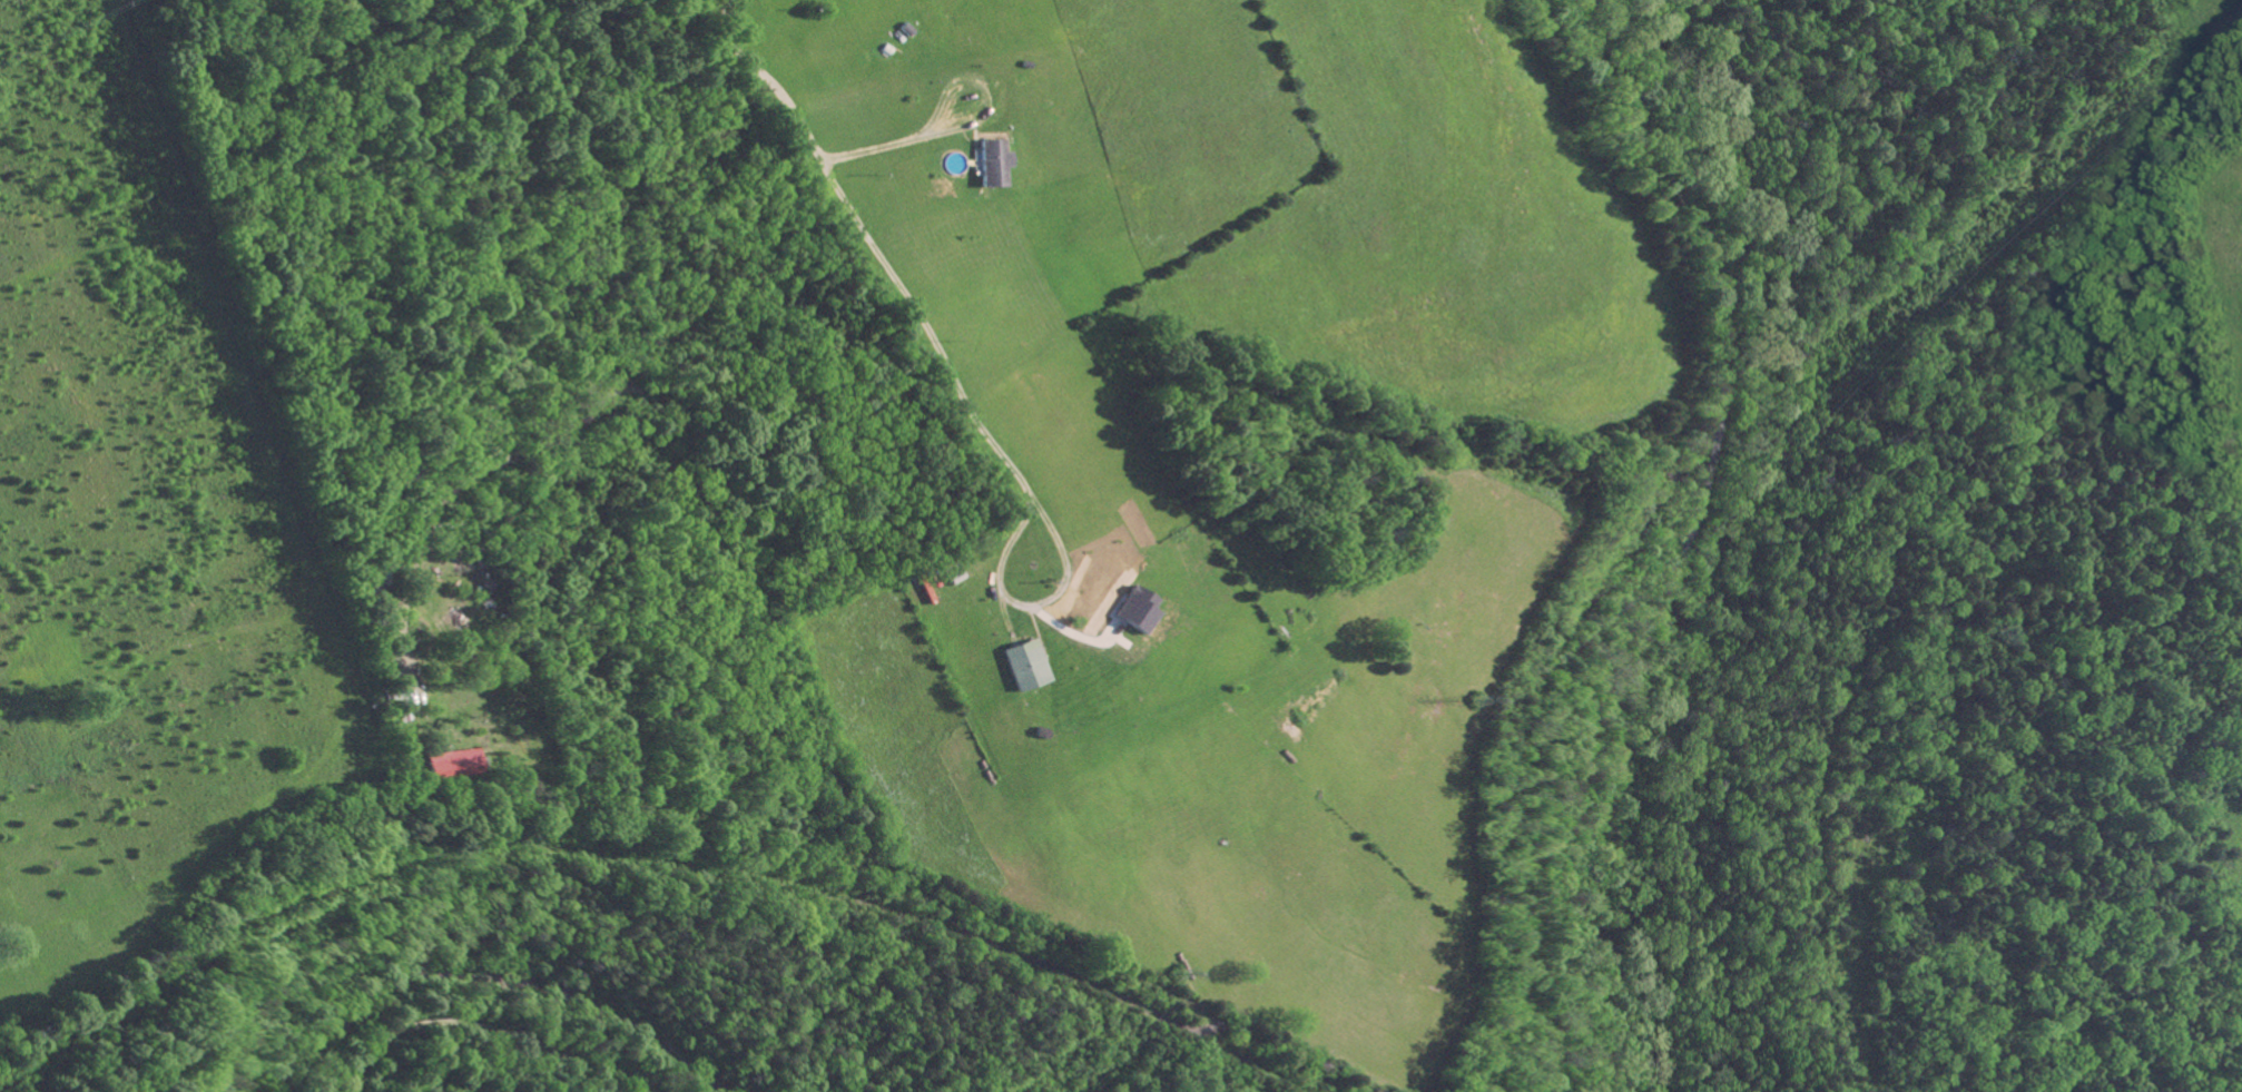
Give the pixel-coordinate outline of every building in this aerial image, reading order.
[(1002,140),(979,140),(980,187),(1004,187),(1003,167),(1008,167),(1008,152),(1003,152),(1002,140)] [(1150,607),(1156,597),(1131,583),(1112,616),(1143,634),(1156,611),(1150,607)] [(1002,647),(1016,690),(1051,680),(1037,636),(1002,647)]
